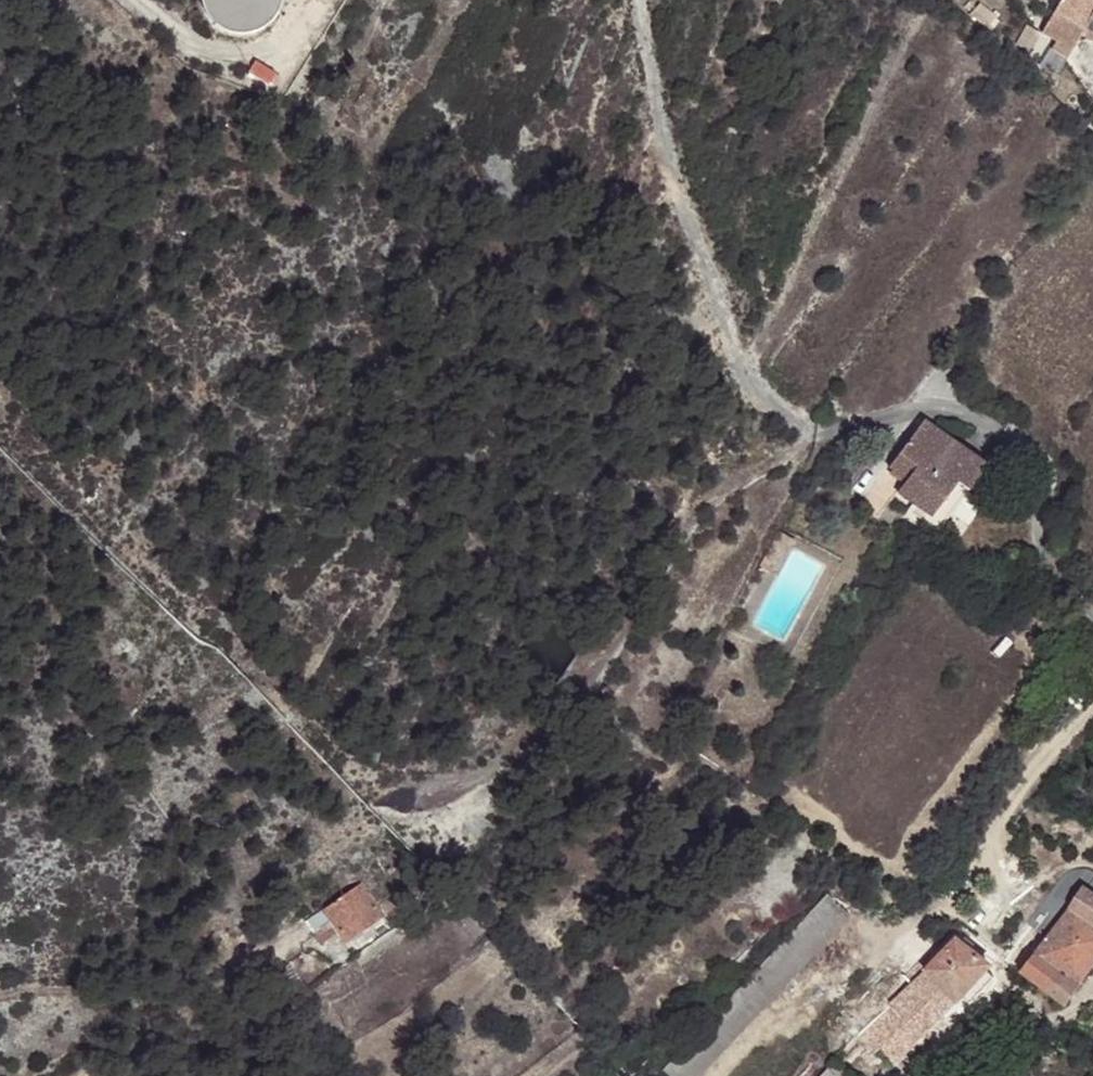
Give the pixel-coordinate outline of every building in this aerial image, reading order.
[(204,8),(208,17),(214,25),(227,34),(233,35),(242,36),(253,34),(263,29),(272,21),(278,12),(281,3),(281,0),(202,0),(204,8)] [(1022,11),(1037,19),(1052,28),(1061,12),(1092,30),(1092,29),(1092,0),(1028,0),(1022,11)] [(1052,28),(1037,19),(1032,27),(1047,36),(1052,28)] [(280,77),(255,61),(248,74),(276,89),(280,77)] [(929,413),(895,457),(912,471),(903,482),(917,492),(932,504),(959,468),(969,476),(985,456),(929,413)] [(1077,888),(1092,900),(1092,874),(1089,871),(1077,888)] [(383,904),(363,875),(328,901),(335,912),(317,924),(324,935),(342,922),(348,930),(383,904)] [(1073,885),(1006,973),(1046,1004),(1092,945),(1092,900),(1077,888),(1073,885)] [(309,914),(317,924),(335,912),(328,901),(309,914)] [(943,932),(914,962),(905,954),(885,976),(892,982),(845,1027),(861,1045),(867,1040),(882,1055),(947,996),(978,961),(943,932)] [(822,1055),(801,1075),(841,1075),(822,1055)]
